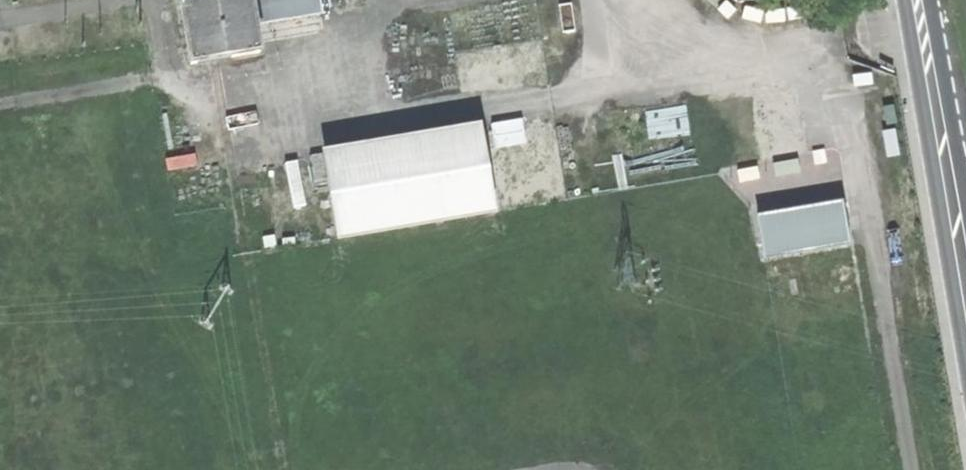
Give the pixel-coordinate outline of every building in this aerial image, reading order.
[(260,27),(256,0),(230,0),(227,0),(185,8),(195,66),(265,54),(260,27)] [(275,25),(271,0),(256,0),(260,27),(275,25)] [(275,25),(326,16),(323,0),(271,0),(275,25)] [(523,117),(492,123),(497,146),(527,140),(523,117)] [(320,149),(338,245),(497,216),(479,120),(320,149)] [(759,221),(766,260),(850,246),(843,206),(759,221)]
